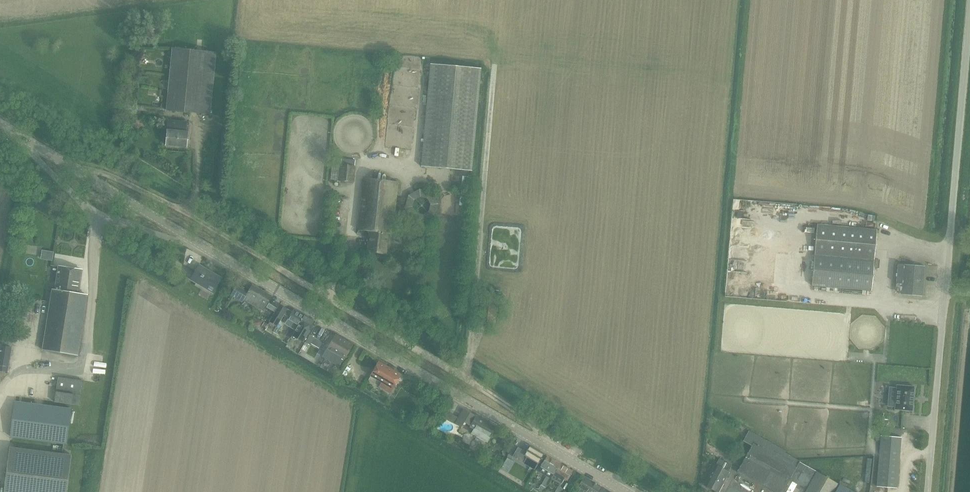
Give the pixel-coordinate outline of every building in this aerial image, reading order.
[(167,109),(170,110),(210,113),(216,52),(173,48),(167,109)] [(481,68),(430,63),(421,166),(472,171),(481,68)] [(167,145),(187,147),(189,122),(169,120),(167,145)] [(333,163),(332,179),(353,181),(354,165),(333,163)] [(392,232),(398,182),(364,178),(358,228),(369,230),(367,251),(386,253),(388,232),(392,232)] [(871,290),(874,259),(877,229),(817,224),(812,285),(871,290)] [(213,292),(218,283),(222,277),(200,264),(192,279),(213,292)] [(902,294),(918,295),(922,296),(924,266),(904,264),(902,294)] [(52,289),(43,349),(78,354),(88,295),(79,293),(83,270),(59,266),(55,289),(52,289)] [(177,281),(174,286),(180,289),(183,284),(177,281)] [(263,310),(265,307),(269,299),(271,295),(252,284),(248,292),(237,285),(231,295),(243,302),(244,300),(263,310)] [(267,307),(275,312),(278,308),(269,303),(267,307)] [(275,313),(270,321),(278,325),(284,314),(287,309),(280,305),(278,308),(275,312),(275,313)] [(289,317),(286,323),(285,324),(290,327),(286,334),(291,338),(292,338),(305,315),(294,309),(293,311),(287,308),(284,314),(289,317)] [(305,315),(292,338),(295,340),(295,339),(296,337),(303,342),(315,321),(305,315)] [(323,355),(323,356),(333,362),(329,367),(337,371),(344,359),(353,344),(339,335),(335,333),(330,344),(327,349),(323,355)] [(310,335),(306,342),(310,345),(314,338),(310,335)] [(291,338),(287,344),(291,346),(293,347),(297,340),(295,339),(295,340),(292,338),(291,338)] [(12,347),(0,345),(0,365),(9,366),(12,347)] [(401,374),(379,361),(371,375),(393,388),(401,374)] [(82,380),(58,377),(56,391),(54,402),(72,404),(80,405),(81,394),(82,380)] [(896,417),(913,419),(916,386),(898,384),(896,417)] [(15,401),(11,437),(66,444),(71,408),(15,401)] [(474,427),(471,432),(471,433),(477,436),(475,439),(483,444),(485,441),(487,442),(495,427),(464,408),(456,423),(461,426),(464,421),(470,424),(470,425),(474,427)] [(837,483),(816,471),(799,461),(800,460),(785,452),(786,450),(749,430),(743,440),(752,445),(737,471),(773,491),(832,491),(837,483)] [(880,449),(876,486),(897,488),(901,450),(902,437),(884,436),(881,436),(880,441),(880,449)] [(518,446),(512,455),(523,462),(534,469),(544,453),(530,445),(526,451),(518,446)] [(72,454),(9,447),(4,491),(67,491),(72,454)] [(546,475),(545,477),(538,489),(543,491),(551,478),(550,478),(554,472),(556,472),(561,463),(547,455),(538,471),(546,475)] [(507,457),(501,468),(507,472),(513,461),(507,457)] [(718,491),(729,471),(728,471),(732,465),(719,458),(716,464),(715,464),(704,484),(706,485),(707,488),(710,489),(713,489),(718,491)] [(550,478),(551,478),(562,484),(564,479),(567,480),(573,470),(561,463),(556,472),(554,472),(550,478)] [(575,491),(600,491),(603,488),(584,477),(575,491)] [(840,483),(834,491),(856,491),(840,483)]
